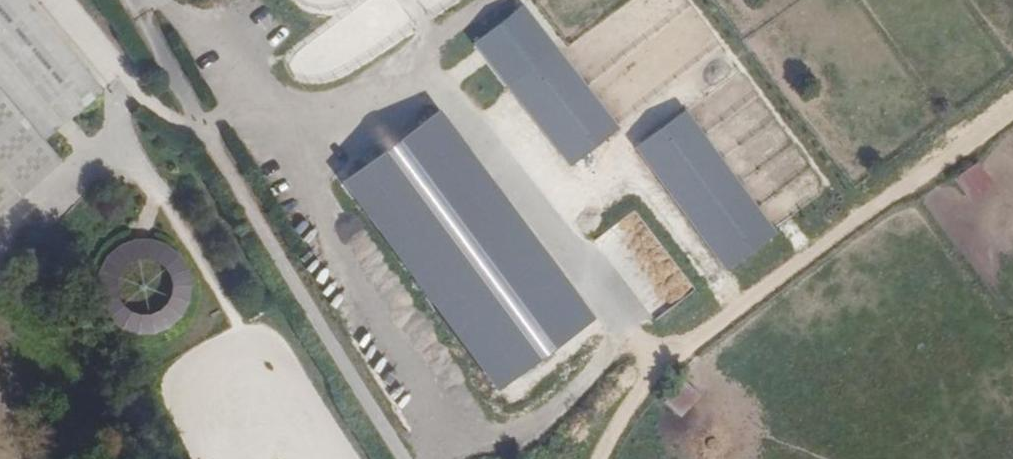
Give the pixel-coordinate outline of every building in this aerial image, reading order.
[(27,0),(0,0),(0,90),(42,141),(102,90),(27,0)] [(617,128),(522,4),(473,41),(568,165),(617,128)] [(289,66),(299,81),(314,71),(304,56),(289,66)] [(59,162),(0,92),(0,212),(59,162)] [(774,235),(686,108),(632,145),(721,272),(774,235)] [(536,348),(584,312),(433,111),(385,147),(536,348)] [(989,183),(974,162),(952,178),(967,199),(989,183)] [(101,311),(112,323),(126,331),(142,333),(159,331),(173,323),(185,311),(191,296),(192,279),(188,263),(179,249),(165,239),(149,235),(133,235),(118,241),(105,251),(97,265),(93,280),(95,296),(101,311)] [(566,346),(552,358),(562,370),(576,358),(566,346)] [(698,395),(680,378),(659,399),(677,417),(698,395)]
